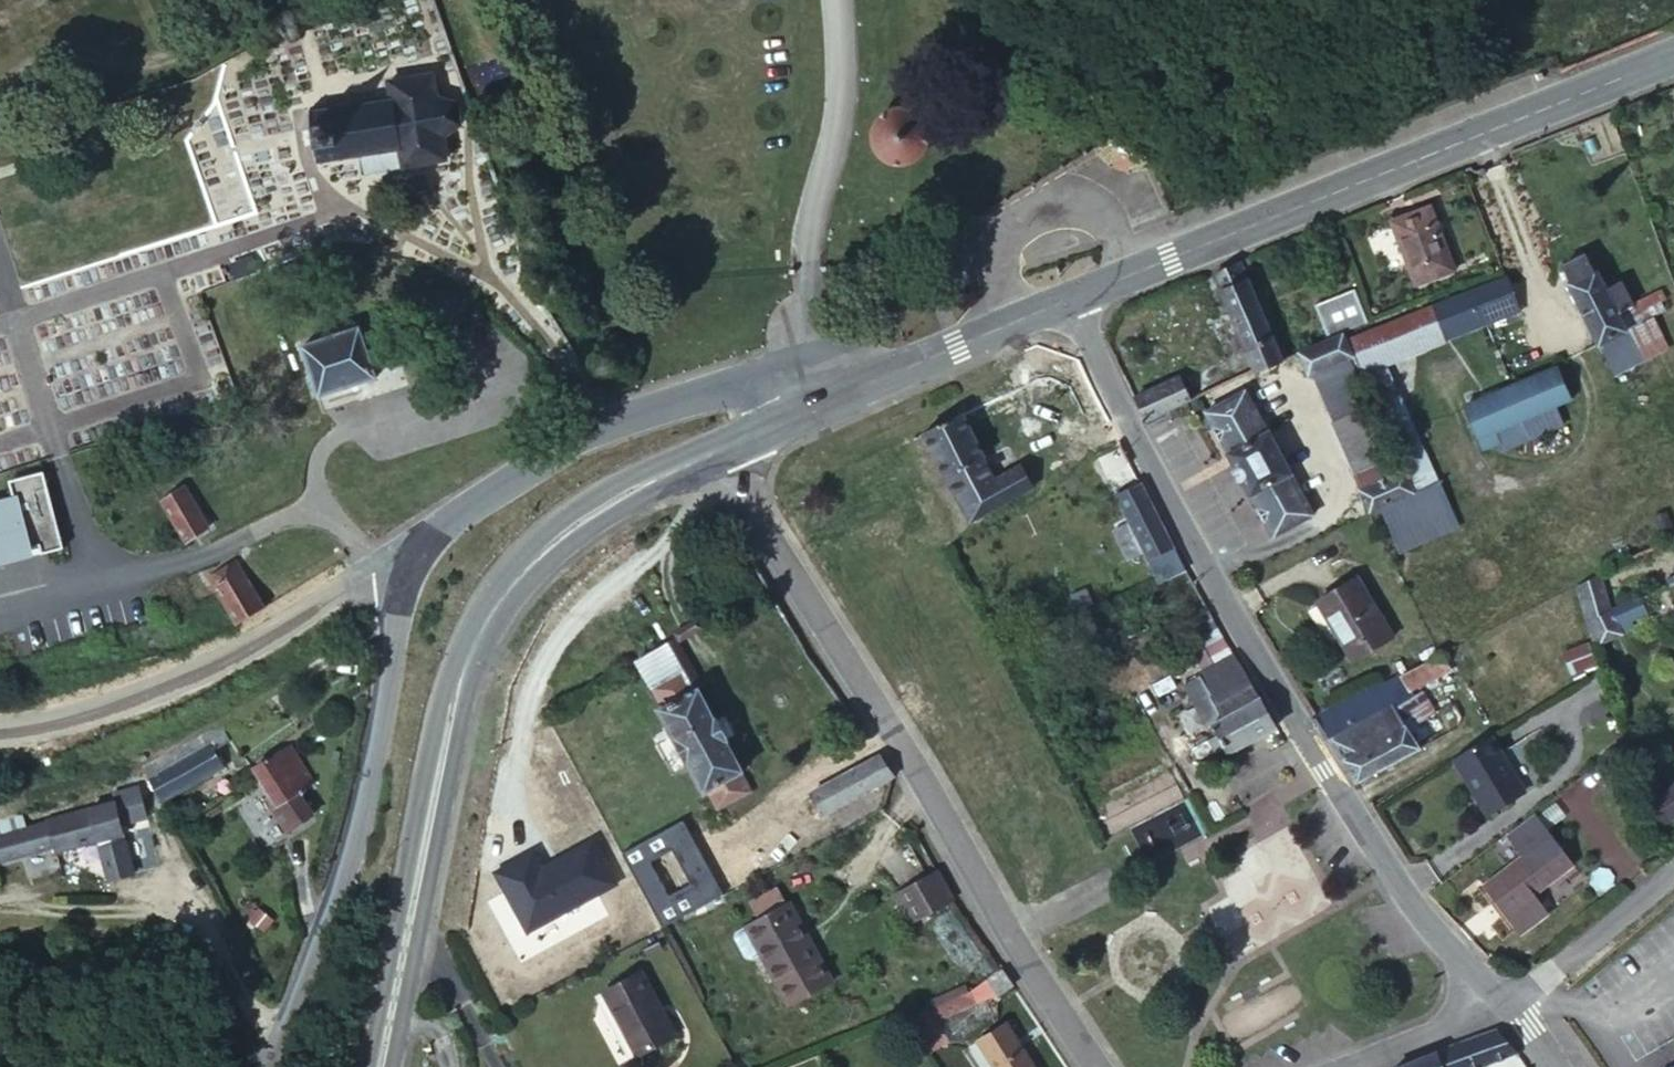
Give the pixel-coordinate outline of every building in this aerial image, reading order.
[(371,105),(294,124),(311,177),(341,167),(349,190),(432,171),(424,143),(445,132),(436,102),(413,100),(406,83),(368,91),(371,105)] [(908,162),(908,156),(908,150),(905,143),(902,137),(898,133),(892,128),(887,126),(881,125),(873,125),(867,126),(862,128),(857,131),(853,135),(849,140),(847,145),(845,150),(845,157),(845,163),(847,168),(849,172),(854,178),(858,182),(863,185),(869,187),(875,188),(881,187),(889,185),(893,183),(900,178),(902,175),(905,170),(908,162)] [(1427,205),(1388,220),(1413,283),(1453,268),(1427,205)] [(1559,265),(1561,269),(1611,373),(1637,359),(1624,332),(1652,318),(1648,307),(1663,298),(1658,289),(1630,304),(1619,281),(1602,289),(1584,252),(1559,265)] [(1211,272),(1253,369),(1254,371),(1279,359),(1237,262),(1211,272)] [(1502,275),(1430,304),(1441,333),(1480,318),(1482,323),(1516,310),(1502,275)] [(1352,287),(1312,303),(1327,336),(1365,321),(1352,287)] [(1430,304),(1343,338),(1351,354),(1356,367),(1441,333),(1430,304)] [(1637,359),(1666,345),(1652,318),(1624,332),(1637,359)] [(336,333),(276,351),(293,401),(352,384),(336,333)] [(1343,338),(1341,333),(1297,351),(1307,374),(1351,354),(1343,338)] [(1294,356),(1268,367),(1275,382),(1301,372),(1294,356)] [(1549,367),(1460,402),(1477,445),(1493,440),(1489,429),(1520,417),(1526,432),(1556,421),(1550,405),(1568,398),(1564,390),(1559,391),(1549,367)] [(1363,382),(1357,368),(1348,372),(1355,385),(1363,382)] [(1178,376),(1132,396),(1144,420),(1164,411),(1190,399),(1178,376)] [(1243,388),(1204,410),(1227,450),(1225,452),(1247,494),(1250,495),(1272,535),(1311,514),(1289,473),(1289,471),(1266,428),(1264,429),(1243,388)] [(1331,419),(1366,404),(1360,390),(1325,404),(1331,419)] [(1356,489),(1367,512),(1371,511),(1412,492),(1401,468),(1393,472),(1366,404),(1331,419),(1360,488),(1356,489)] [(960,411),(921,431),(945,476),(946,475),(969,520),(1031,487),(1019,463),(991,477),(979,457),(982,455),(960,411)] [(1164,411),(1144,420),(1153,438),(1174,427),(1164,411)] [(18,479),(30,533),(58,527),(46,473),(18,479)] [(1150,566),(1157,581),(1183,568),(1171,541),(1141,479),(1115,493),(1129,522),(1114,529),(1128,559),(1143,551),(1150,566)] [(167,482),(141,493),(158,535),(185,523),(167,482)] [(1429,532),(1412,492),(1371,511),(1388,550),(1429,532)] [(38,563),(22,499),(0,504),(0,572),(38,563)] [(1141,571),(1147,585),(1155,582),(1157,581),(1150,566),(1141,571)] [(230,570),(190,584),(207,626),(246,610),(230,570)] [(1185,603),(1199,595),(1185,571),(1171,579),(1185,603)] [(1574,584),(1593,645),(1619,633),(1607,607),(1597,572),(1574,584)] [(1355,576),(1319,599),(1341,635),(1338,637),(1351,659),(1391,635),(1355,576)] [(1607,607),(1619,633),(1631,627),(1627,621),(1646,612),(1637,593),(1607,607)] [(1572,630),(1576,643),(1586,639),(1581,626),(1572,630)] [(699,686),(672,637),(635,659),(661,707),(658,709),(702,791),(706,788),(716,808),(747,790),(737,772),(741,770),(696,688),(699,686)] [(1586,639),(1576,643),(1559,650),(1567,670),(1593,660),(1586,639)] [(1313,714),(1355,781),(1418,746),(1395,706),(1413,695),(1409,688),(1448,667),(1445,660),(1451,656),(1447,651),(1437,655),(1373,686),(1372,684),(1313,714)] [(1228,751),(1274,724),(1234,652),(1183,682),(1205,722),(1210,720),(1228,751)] [(1522,790),(1488,736),(1466,749),(1452,757),(1485,812),(1522,790)] [(136,780),(146,803),(208,782),(207,771),(227,765),(223,751),(136,780)] [(876,754),(809,790),(821,813),(890,775),(876,754)] [(275,764),(236,778),(249,816),(244,817),(253,842),(283,831),(275,807),(288,803),(275,764)] [(1645,805),(1660,824),(1673,814),(1673,784),(1645,805)] [(118,798),(92,808),(103,837),(129,827),(118,798)] [(0,846),(0,872),(36,858),(38,863),(80,846),(95,885),(119,876),(103,837),(92,808),(92,807),(73,816),(27,835),(0,846)] [(1522,854),(1481,885),(1503,914),(1505,912),(1513,922),(1536,904),(1529,895),(1544,883),(1522,854)] [(915,920),(949,901),(933,872),(899,891),(915,920)] [(785,903),(745,924),(746,925),(761,952),(773,975),(776,978),(773,980),(786,1003),(831,980),(818,955),(814,957),(785,903)] [(761,952),(746,925),(734,931),(733,937),(744,957),(750,958),(761,952)] [(1010,983),(997,967),(983,978),(997,995),(1010,983)] [(638,971),(601,992),(635,1054),(673,1034),(638,971)] [(970,989),(908,1018),(915,1028),(977,1000),(970,989)] [(603,996),(589,1004),(608,1042),(622,1034),(603,996)] [(978,1038),(995,1066),(1034,1066),(1005,1021),(978,1038)] [(1394,1066),(1474,1066),(1515,1050),(1495,1027),(1394,1066)]
